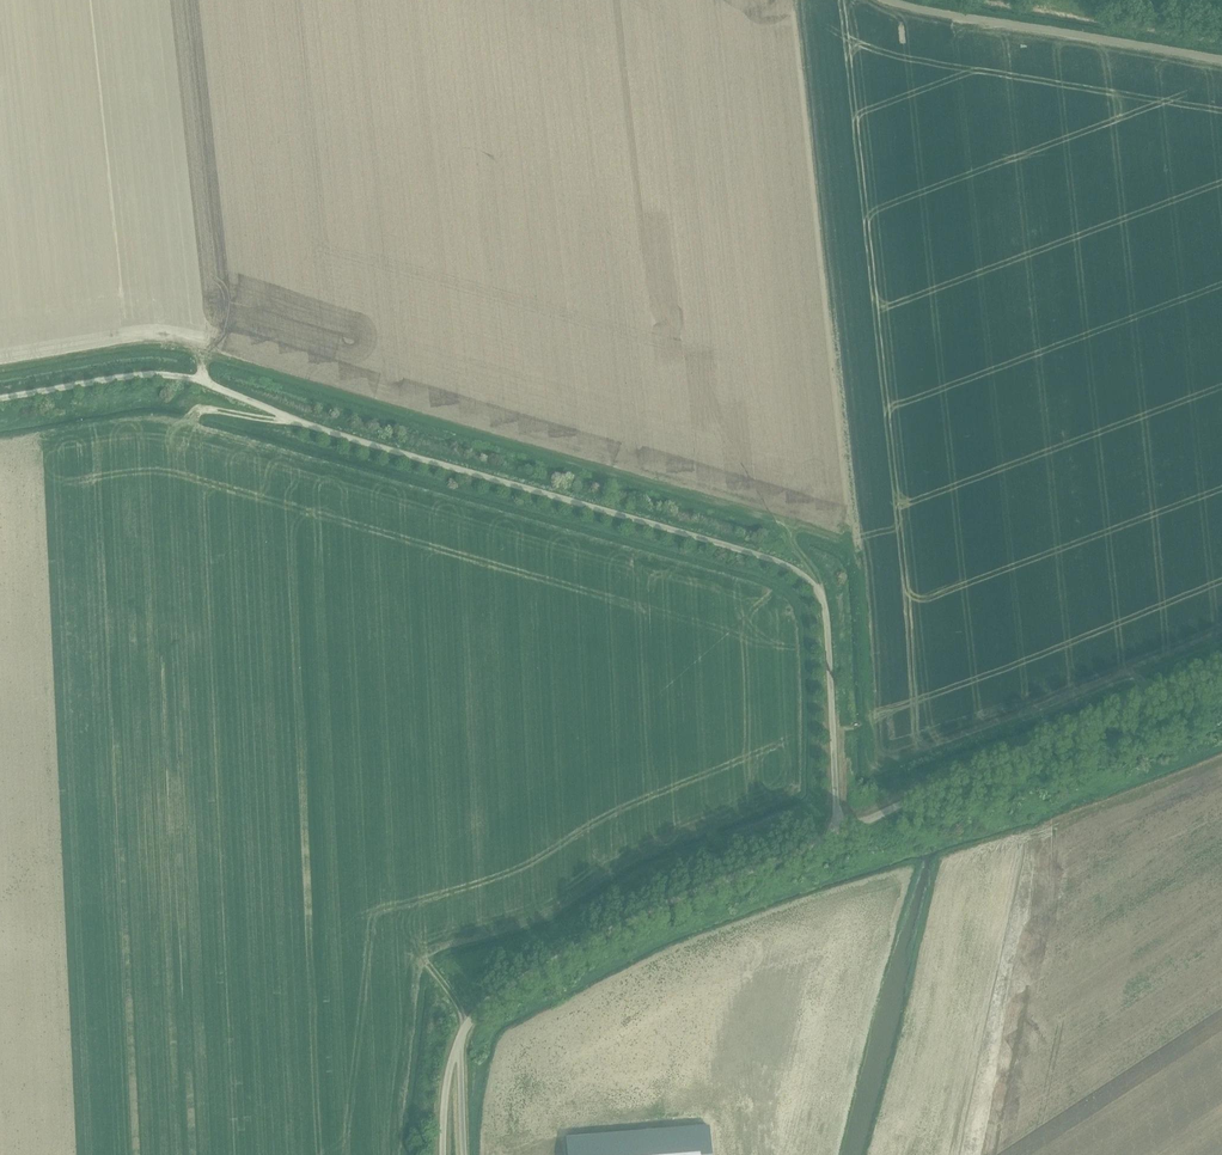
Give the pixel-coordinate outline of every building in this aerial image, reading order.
[(566,1154),(711,1154),(708,1127),(565,1138),(566,1154)]
